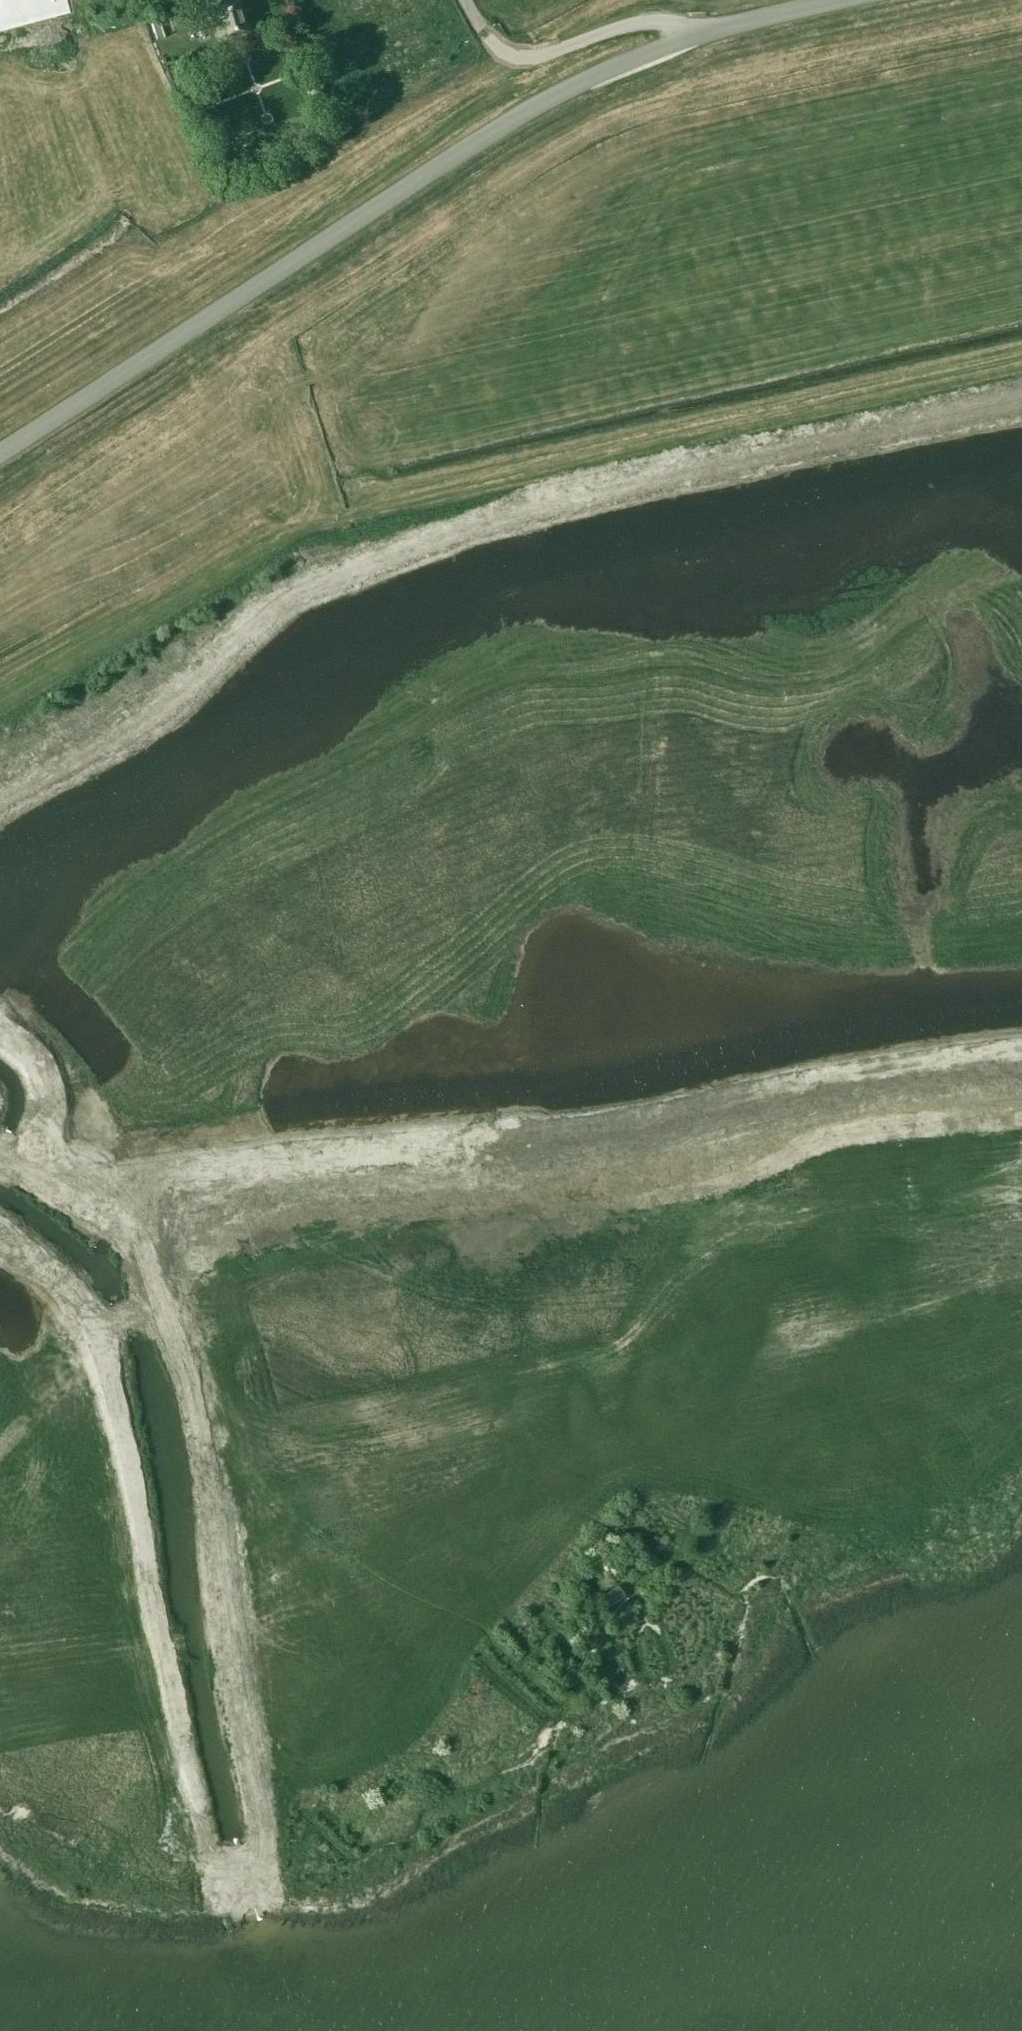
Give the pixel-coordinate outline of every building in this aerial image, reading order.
[(247,32),(238,0),(235,0),(209,7),(219,40),(247,32)] [(183,12),(181,6),(162,12),(164,18),(170,17),(172,27),(187,22),(184,12),(183,12)] [(165,38),(160,20),(151,22),(156,41),(165,38)] [(187,75),(175,80),(181,95),(194,89),(187,75)]
